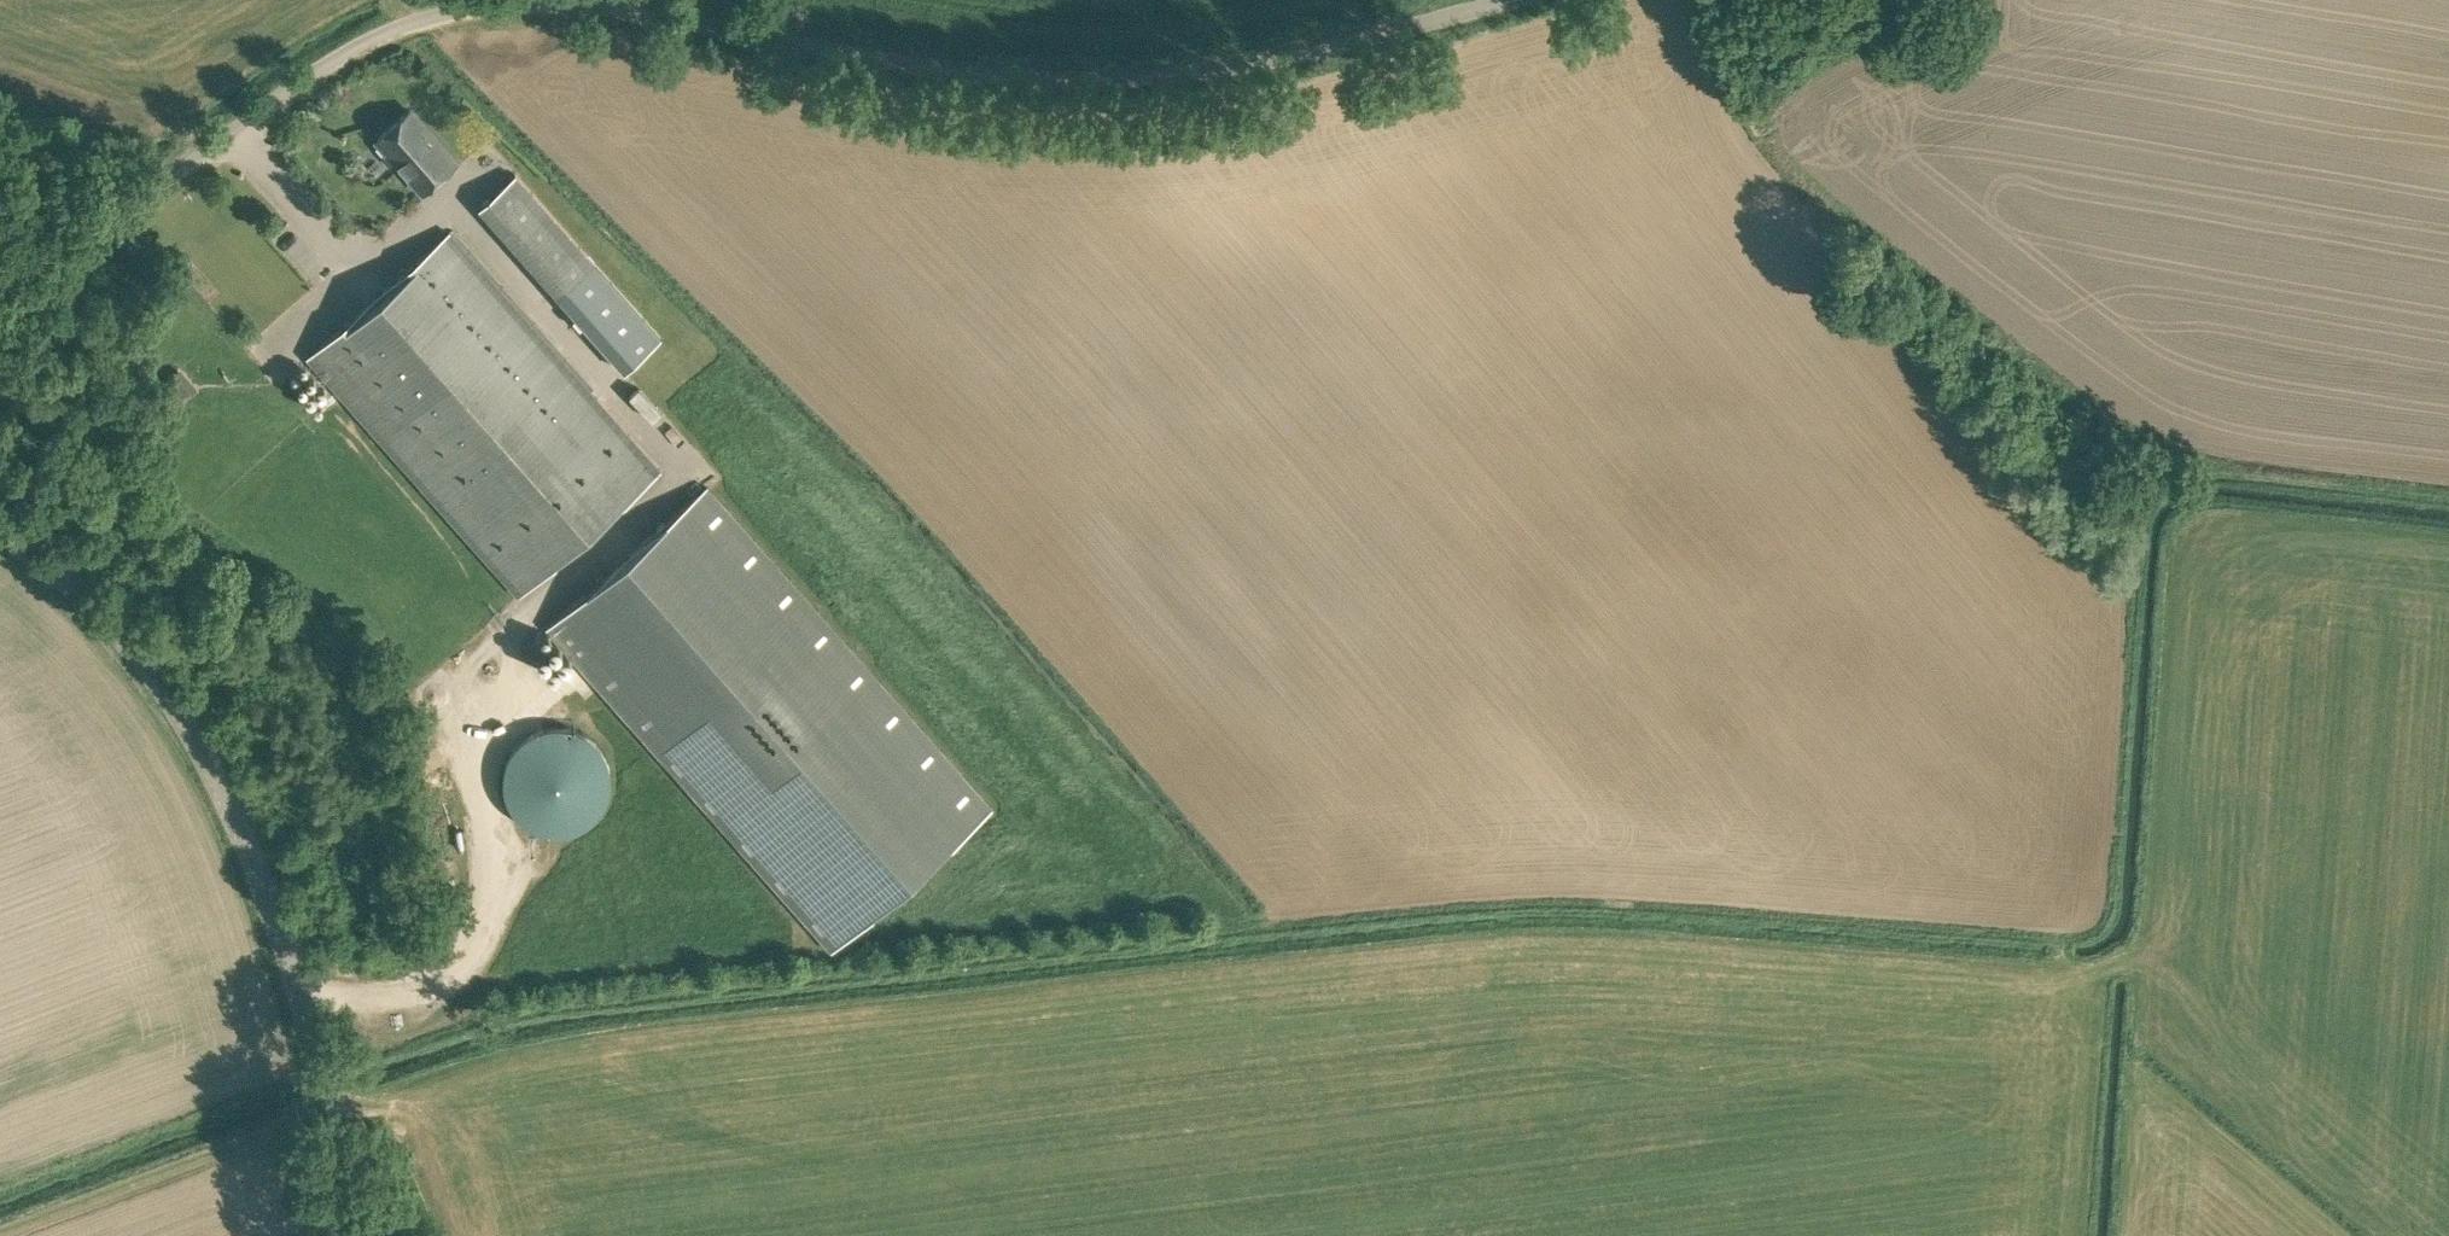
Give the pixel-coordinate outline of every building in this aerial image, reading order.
[(423,190),(456,161),(409,109),(377,138),(423,190)] [(602,265),(606,262),(525,167),(487,200),(572,299),(606,269),(602,265)] [(520,597),(662,471),(592,392),(594,390),(452,230),(306,358),(446,517),(448,516),(520,597)] [(830,951),(993,807),(709,485),(546,628),(830,951)] [(557,834),(561,834),(566,833),(571,832),(575,831),(579,829),(584,827),(588,824),(591,821),(595,818),(598,815),(601,811),(603,807),(606,803),(607,798),(609,794),(610,789),(610,785),(611,780),(610,775),(610,771),(609,766),(607,761),(606,757),(603,753),(601,749),(598,745),(595,742),(591,738),(588,736),(584,733),(579,731),(575,729),(571,728),(566,727),(561,726),(557,726),(552,726),(547,727),(543,728),(538,729),(534,731),(529,733),(525,736),(522,738),(518,742),(515,745),(512,749),(510,753),(507,757),(506,761),(504,766),(503,771),(503,775),(502,780),(503,785),(503,789),(504,794),(506,798),(507,803),(510,807),(512,811),(515,815),(518,818),(522,821),(525,824),(529,827),(534,829),(538,831),(543,832),(547,833),(552,834),(557,834)]
